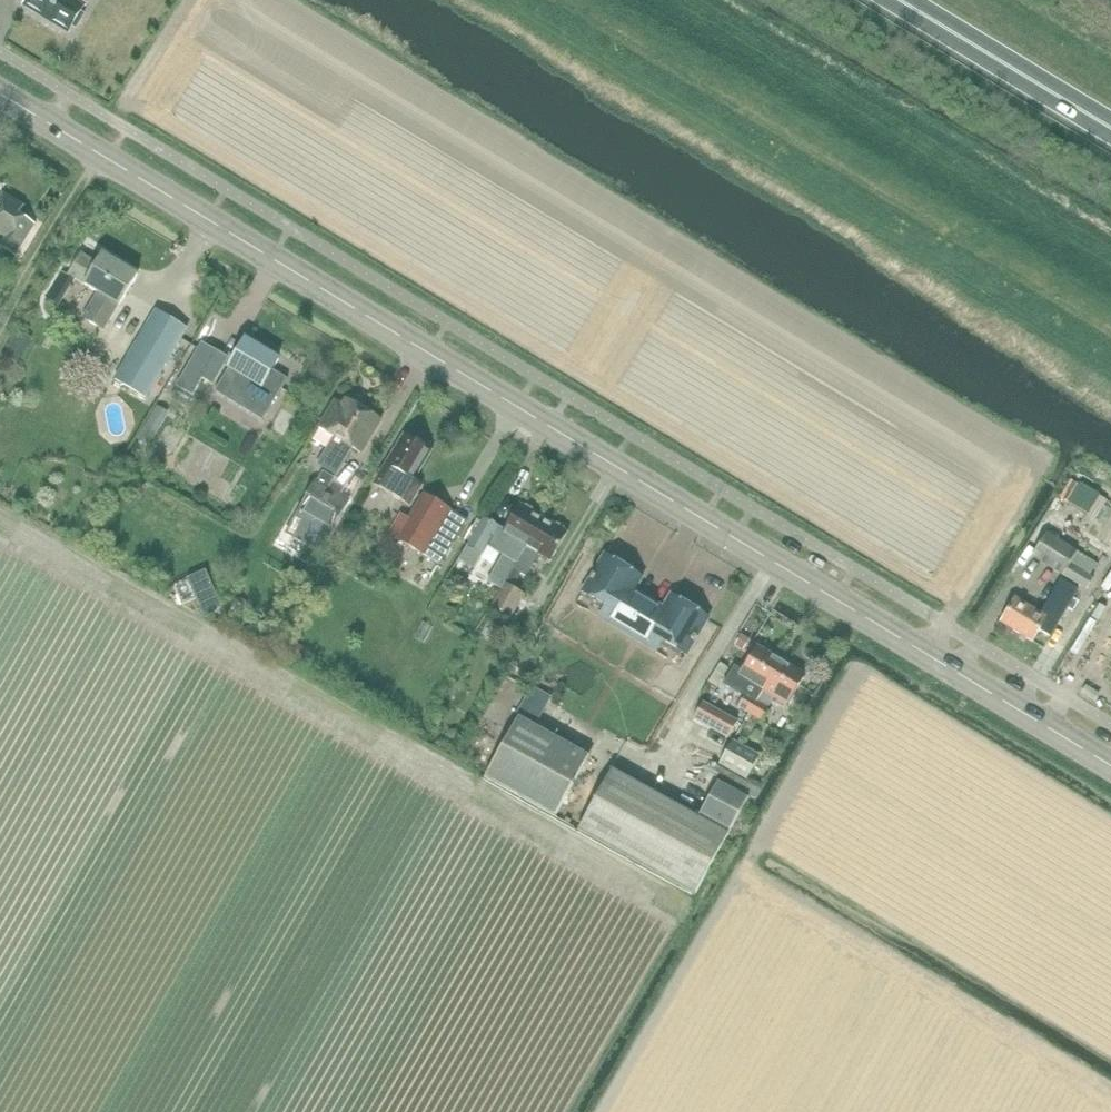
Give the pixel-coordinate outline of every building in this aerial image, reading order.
[(87,4),(80,0),(32,0),(28,7),(71,32),(75,25),(79,27),(87,13),(83,11),(87,4)] [(37,224),(24,217),(23,215),(27,207),(3,193),(0,200),(0,236),(4,237),(0,245),(0,247),(17,257),(37,224)] [(120,307),(139,275),(103,253),(98,262),(82,254),(69,275),(84,285),(100,295),(86,318),(90,320),(91,324),(96,327),(99,326),(104,329),(107,322),(111,322),(115,315),(114,311),(117,306),(120,307)] [(339,273),(335,283),(355,291),(359,281),(339,273)] [(147,399),(188,329),(156,310),(115,380),(147,399)] [(237,355),(228,369),(262,390),(254,404),(268,412),(272,404),(288,379),(274,370),(280,360),(263,349),(246,339),(237,355)] [(214,386),(229,359),(200,342),(169,397),(188,406),(202,380),(214,386)] [(380,420),(364,410),(348,400),(340,413),(332,408),(320,429),(334,437),(317,465),(337,476),(354,449),(360,453),(380,420)] [(137,441),(145,445),(164,412),(156,408),(137,441)] [(432,452),(405,435),(374,484),(411,507),(424,486),(414,480),(432,452)] [(349,501),(329,490),(335,478),(323,471),(317,483),(316,483),(299,512),(319,523),(313,534),(327,542),(333,531),(349,501)] [(1088,515),(1100,495),(1080,483),(1068,502),(1088,515)] [(442,566),(469,522),(451,511),(451,510),(425,495),(396,541),(442,566)] [(499,526),(487,546),(503,555),(488,581),(502,588),(544,519),(520,504),(505,529),(499,526)] [(484,517),(458,561),(474,570),(487,546),(499,526),(484,517)] [(552,563),(568,534),(544,519),(502,588),(502,589),(492,606),(512,618),(526,595),(515,588),(522,575),(526,577),(539,556),(552,563)] [(1096,566),(1079,554),(1087,539),(1058,521),(1049,535),(1047,533),(1033,558),(1087,591),(1094,578),(1091,576),(1096,566)] [(649,600),(622,584),(630,571),(624,567),(623,562),(616,558),(611,559),(605,556),(583,592),(607,606),(600,618),(628,635),(649,600)] [(1033,643),(1040,631),(1051,637),(1079,590),(1061,579),(1042,613),(1015,598),(1000,623),(1033,643)] [(198,588),(207,610),(222,604),(212,582),(198,588)] [(234,600),(233,608),(239,612),(246,609),(247,602),(241,598),(234,600)] [(684,603),(676,616),(649,600),(628,635),(657,652),(663,641),(687,655),(709,619),(703,615),(702,610),(694,606),(690,607),(684,603)] [(741,635),(736,645),(744,650),(749,640),(741,635)] [(739,705),(751,712),(781,662),(758,648),(743,672),(734,667),(724,683),(745,696),(739,705)] [(751,712),(763,720),(770,708),(766,705),(771,697),(787,707),(805,677),(781,662),(751,712)] [(704,701),(695,716),(729,737),(738,722),(704,701)] [(520,719),(486,779),(556,818),(589,758),(520,719)] [(748,781),(761,758),(733,743),(720,766),(748,781)] [(579,831),(696,896),(749,800),(719,784),(699,819),(613,771),(579,831)]
